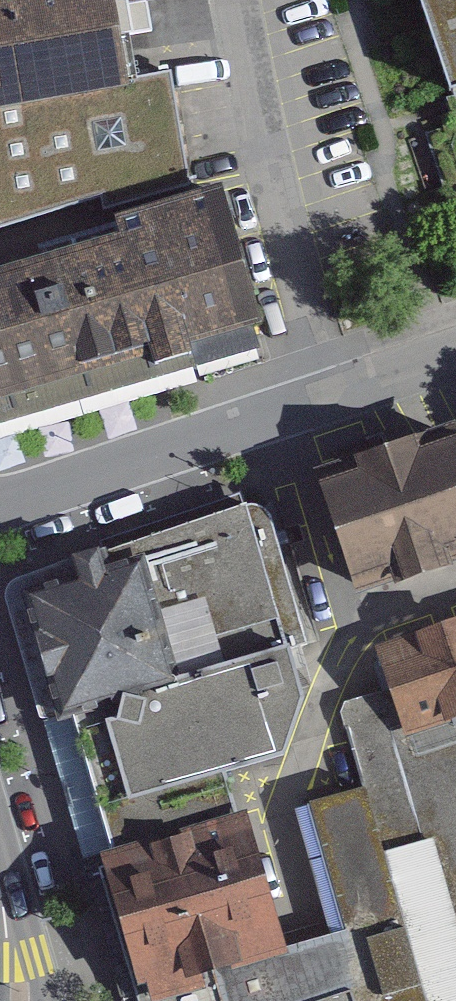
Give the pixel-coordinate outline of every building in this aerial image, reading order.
[(111,212),(115,196),(187,174),(171,71),(134,77),(116,9),(183,0),(0,0),(0,234),(111,212)] [(455,96),(455,0),(423,0),(455,96)] [(0,270),(0,423),(191,365),(199,378),(257,362),(260,348),(265,338),(219,186),(118,220),(120,237),(0,270)] [(341,475),(374,593),(432,577),(436,593),(455,587),(455,428),(400,444),(404,458),(341,475)] [(152,540),(25,577),(102,835),(273,784),(326,769),(347,720),(283,501),(152,540)] [(384,652),(416,753),(455,740),(455,630),(384,652)] [(390,676),(351,685),(374,786),(391,782),(398,812),(420,807),(390,676)] [(427,777),(455,859),(455,767),(427,777)] [(102,835),(151,1000),(451,1000),(389,793),(330,810),(367,935),(324,948),(273,784),(102,835)]
